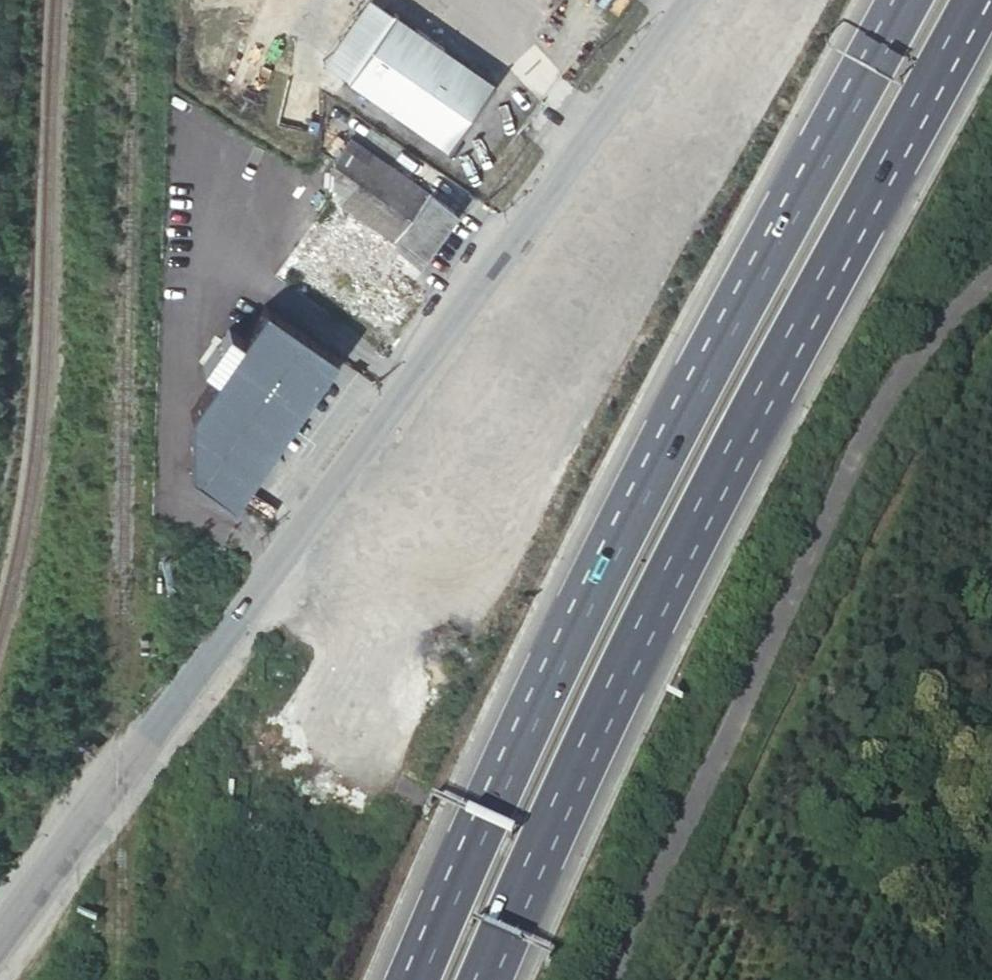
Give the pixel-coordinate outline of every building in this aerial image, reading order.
[(380,0),(366,0),(324,59),(348,76),(395,11),(380,0)] [(494,82),(395,11),(348,76),(447,148),(494,82)] [(334,159),(343,202),(350,207),(416,256),(452,208),(428,190),(426,193),(350,136),(334,159)] [(318,225),(290,272),(321,290),(349,244),(318,225)] [(337,357),(264,305),(240,338),(227,329),(201,366),(214,375),(190,410),(189,472),(234,503),(254,474),(276,444),(281,446),(276,443),(295,417),(300,420),(300,419),(295,416),(337,357)]
